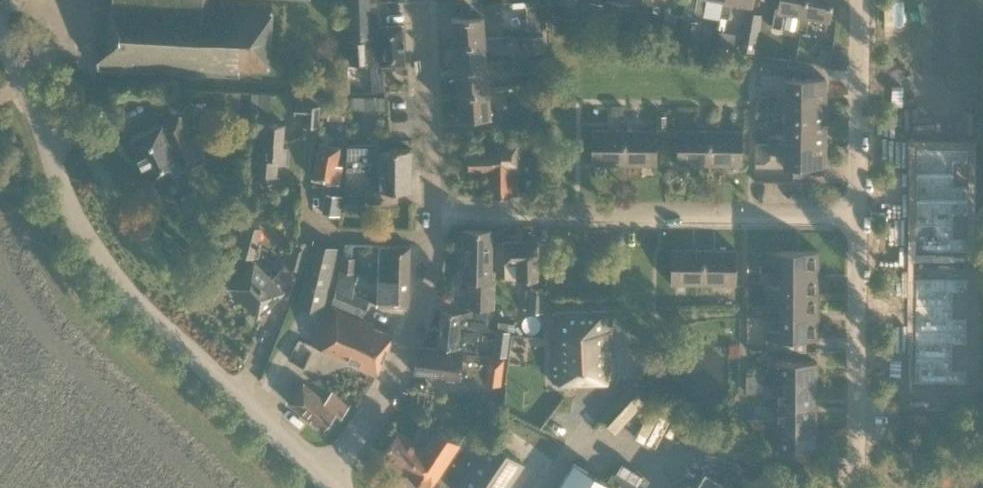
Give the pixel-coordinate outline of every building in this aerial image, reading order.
[(105,10),(102,10),(98,67),(240,75),(240,67),(269,68),(272,1),(253,0),(105,0),(105,10)] [(350,14),(379,14),(378,0),(369,0),(349,0),(350,14)] [(482,12),(497,10),(496,0),(481,1),(482,12)] [(591,0),(588,20),(599,22),(602,2),(591,0)] [(631,4),(613,0),(606,0),(602,20),(627,25),(631,4)] [(684,17),(701,19),(702,12),(695,10),(696,0),(687,0),(684,17)] [(695,10),(702,12),(704,12),(706,0),(697,0),(695,10)] [(719,15),(728,17),(732,0),(722,0),(719,15)] [(800,12),(804,13),(806,0),(780,0),(778,7),(775,6),(772,25),(781,27),(784,9),(800,12)] [(804,13),(800,12),(797,30),(806,31),(809,14),(829,17),(832,0),(806,0),(804,13)] [(975,51),(976,0),(946,0),(945,51),(975,51)] [(539,16),(536,16),(535,5),(527,5),(528,28),(540,27),(539,16)] [(453,43),(485,40),(485,36),(484,21),(502,19),(501,10),(497,10),(482,12),(482,14),(451,17),(453,43)] [(754,51),(761,13),(746,10),(740,48),(754,51)] [(348,14),(349,41),(350,61),(368,60),(369,65),(377,64),(405,62),(402,23),(380,25),(379,14),(350,14),(348,14)] [(665,14),(661,36),(678,39),(682,17),(665,14)] [(681,39),(698,41),(701,19),(684,17),(681,39)] [(523,51),(544,50),(544,34),(522,35),(523,51)] [(455,67),(487,65),(487,61),(486,45),(503,44),(503,35),(485,36),(485,40),(453,43),(455,67)] [(826,62),(829,49),(820,47),(817,60),(826,62)] [(49,59),(50,68),(90,62),(88,52),(49,59)] [(541,56),(532,57),(533,70),(542,69),(541,56)] [(761,70),(805,75),(806,60),(762,56),(761,70)] [(487,61),(487,65),(455,67),(457,92),(489,90),(489,86),(488,70),(505,69),(505,59),(487,61)] [(383,70),(378,70),(377,64),(369,65),(371,91),(385,90),(383,70)] [(964,107),(964,76),(897,76),(897,106),(964,107)] [(769,90),(769,99),(826,99),(826,77),(785,77),(785,90),(769,90)] [(489,90),(457,92),(459,117),(491,115),(490,95),(507,93),(507,84),(489,86),(489,90)] [(238,90),(212,88),(211,106),(237,108),(238,90)] [(274,105),(274,92),(258,92),(259,106),(274,105)] [(304,124),(319,125),(321,104),(322,104),(323,94),(295,92),(294,113),(305,114),(304,124)] [(364,109),(364,95),(350,94),(350,108),(364,109)] [(785,108),(785,120),(826,121),(826,99),(769,99),(769,107),(785,108)] [(657,128),(666,128),(666,114),(657,114),(657,128)] [(144,163),(152,178),(151,178),(152,180),(153,179),(164,173),(176,196),(193,187),(184,167),(201,159),(179,115),(133,137),(132,138),(132,139),(133,139),(140,155),(139,155),(143,163),(144,163)] [(769,133),(769,142),(825,142),(826,121),(785,120),(785,133),(769,133)] [(253,160),(253,167),(253,173),(277,175),(278,162),(286,163),(288,146),(284,146),(285,124),(285,123),(257,121),(256,134),(259,134),(257,160),(253,160)] [(592,162),(624,163),(625,129),(592,129),(592,162)] [(625,129),(624,163),(657,163),(657,129),(625,129)] [(677,163),(710,163),(710,129),(678,129),(677,163)] [(743,130),(710,129),(710,163),(743,163),(743,130)] [(468,150),(469,170),(492,169),(493,195),(519,194),(519,193),(518,172),(524,171),(522,136),(490,137),(491,149),(468,150)] [(368,168),(368,174),(380,175),(380,169),(411,169),(412,148),(382,148),(382,141),(357,141),(357,142),(347,142),(347,168),(368,168)] [(313,177),(339,183),(342,164),(337,163),(340,146),(321,142),(313,177)] [(770,150),(784,150),(784,164),(793,164),(810,164),(825,164),(825,142),(769,142),(756,142),(755,161),(765,161),(771,156),(770,150)] [(914,147),(914,173),(952,173),(952,161),(966,161),(966,147),(914,147)] [(810,176),(810,164),(793,164),(793,176),(810,176)] [(380,169),(380,175),(368,174),(368,189),(411,189),(411,169),(380,169)] [(914,173),(914,199),(966,199),(966,186),(952,186),(952,173),(914,173)] [(324,212),(340,214),(343,194),(327,192),(324,212)] [(345,209),(365,210),(366,193),(346,192),(345,209)] [(914,199),(914,225),(952,225),(952,213),(966,213),(966,199),(914,199)] [(240,238),(242,239),(245,240),(242,251),(242,255),(223,273),(246,296),(243,299),(258,314),(278,294),(288,298),(297,275),(285,263),(271,277),(253,258),(253,255),(256,256),(260,243),(255,242),(260,227),(246,223),(244,223),(243,224),(240,235),(240,238)] [(914,225),(914,252),(966,252),(966,238),(952,238),(952,225),(914,225)] [(470,305),(494,307),(495,270),(491,270),(492,229),(464,228),(463,270),(471,271),(470,305)] [(315,240),(298,304),(322,310),(338,246),(315,240)] [(517,278),(538,278),(538,241),(506,241),(505,262),(506,262),(505,278),(517,278)] [(380,244),(379,271),(410,272),(410,244),(380,244)] [(671,282),(704,283),(704,249),(672,248),(671,282)] [(704,249),(704,283),(737,283),(737,249),(704,249)] [(782,259),(781,272),(819,272),(819,250),(781,249),(781,250),(767,250),(767,259),(782,259)] [(344,255),(342,269),(342,270),(353,271),(353,270),(355,256),(344,255)] [(761,271),(761,263),(748,263),(748,271),(761,271)] [(353,271),(342,270),(342,269),(339,269),(336,285),(333,301),(362,313),(368,299),(352,292),(356,271),(353,270),(353,271)] [(410,272),(379,271),(378,303),(408,303),(408,299),(409,299),(410,272)] [(818,293),(819,272),(781,272),(781,284),(767,284),(767,293),(818,293)] [(914,278),(914,305),(952,305),(952,293),(966,293),(966,278),(914,278)] [(528,309),(544,309),(545,287),(529,286),(528,309)] [(781,302),(781,315),(818,315),(818,293),(767,293),(767,302),(781,302)] [(373,325),(374,322),(331,304),(327,313),(325,312),(312,342),(378,371),(393,333),(373,325)] [(914,305),(914,331),(966,331),(966,317),(952,317),(952,305),(914,305)] [(438,344),(476,349),(479,326),(460,323),(461,311),(442,309),(438,344)] [(555,335),(552,335),(553,381),(613,380),(612,334),(612,317),(606,317),(606,309),(554,311),(555,335)] [(818,315),(781,315),(781,327),(767,327),(767,336),(781,337),(785,337),(818,337),(818,315)] [(494,353),(507,354),(510,330),(497,328),(494,353)] [(914,331),(914,357),(952,357),(952,345),(966,345),(966,331),(914,331)] [(785,350),(785,337),(781,337),(767,336),(767,350),(785,350)] [(445,375),(447,377),(454,378),(457,376),(460,377),(463,350),(423,345),(419,344),(414,371),(445,375)] [(488,354),(485,379),(485,381),(501,383),(505,356),(488,354)] [(914,357),(914,384),(966,384),(966,369),(952,369),(952,357),(914,357)] [(773,361),(773,382),(817,383),(818,361),(773,361)] [(747,374),(747,382),(763,382),(764,374),(747,374)] [(326,398),(304,381),(288,401),(311,419),(313,417),(325,426),(336,412),(341,416),(351,403),(333,390),(326,398)] [(763,382),(747,382),(747,391),(763,391),(763,382)] [(773,382),(773,404),(817,404),(817,383),(773,382)] [(817,426),(817,404),(773,404),(773,426),(817,426)] [(746,417),(746,426),(763,426),(763,417),(746,417)] [(441,471),(458,483),(484,444),(466,432),(460,442),(425,419),(412,438),(398,429),(381,454),(406,470),(406,471),(430,487),(441,471)] [(763,426),(746,426),(747,435),(763,435),(763,426)] [(817,426),(773,426),(773,448),(817,448),(817,426)] [(458,483),(454,487),(507,487),(524,463),(488,438),(484,444),(458,483)] [(607,482),(574,462),(559,487),(643,487),(617,472),(612,473),(607,482)] [(705,469),(693,487),(737,487),(705,469)]
